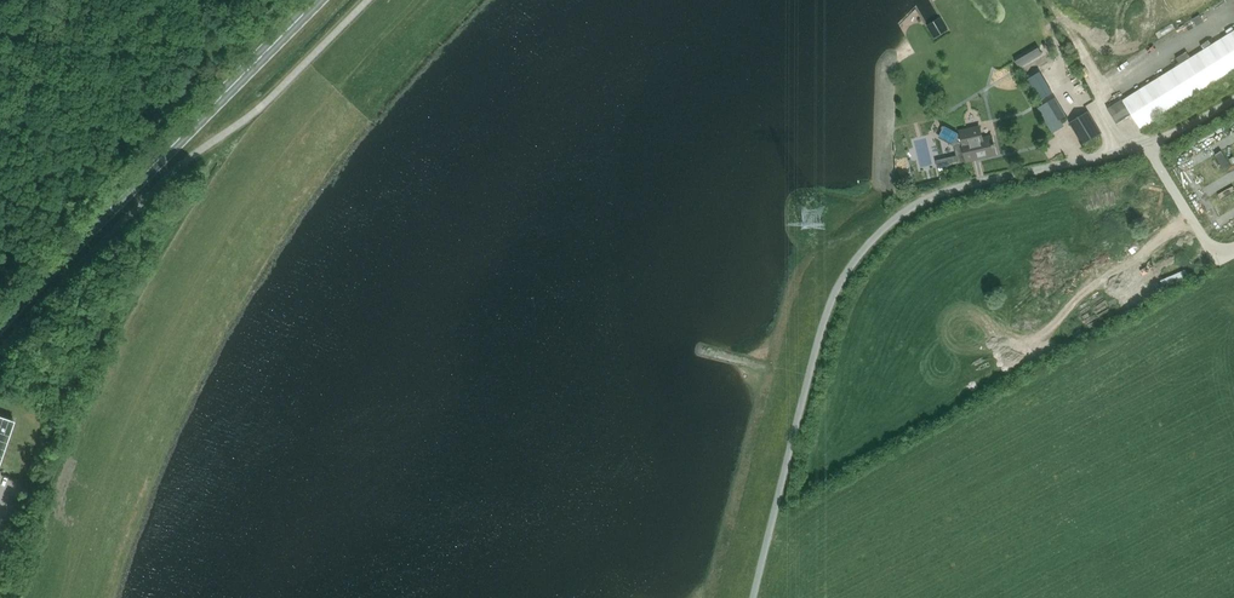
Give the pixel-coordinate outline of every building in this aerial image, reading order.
[(948,30),(940,18),(927,26),(934,38),(948,30)] [(1123,101),(1108,110),(1116,124),(1131,115),(1140,129),(1233,70),(1233,32),(1191,59),(1186,52),(1176,58),(1180,65),(1123,101)] [(1036,45),(1013,59),(1019,68),(1042,55),(1036,45)] [(1055,97),(1037,108),(1048,127),(1060,119),(1066,116),(1055,97)] [(1100,134),(1088,112),(1070,123),(1083,144),(1100,134)] [(992,137),(983,139),(980,126),(959,130),(960,135),(944,126),(938,137),(954,146),(962,144),(966,162),(996,155),(992,137)] [(16,422),(0,416),(0,464),(16,422)]
